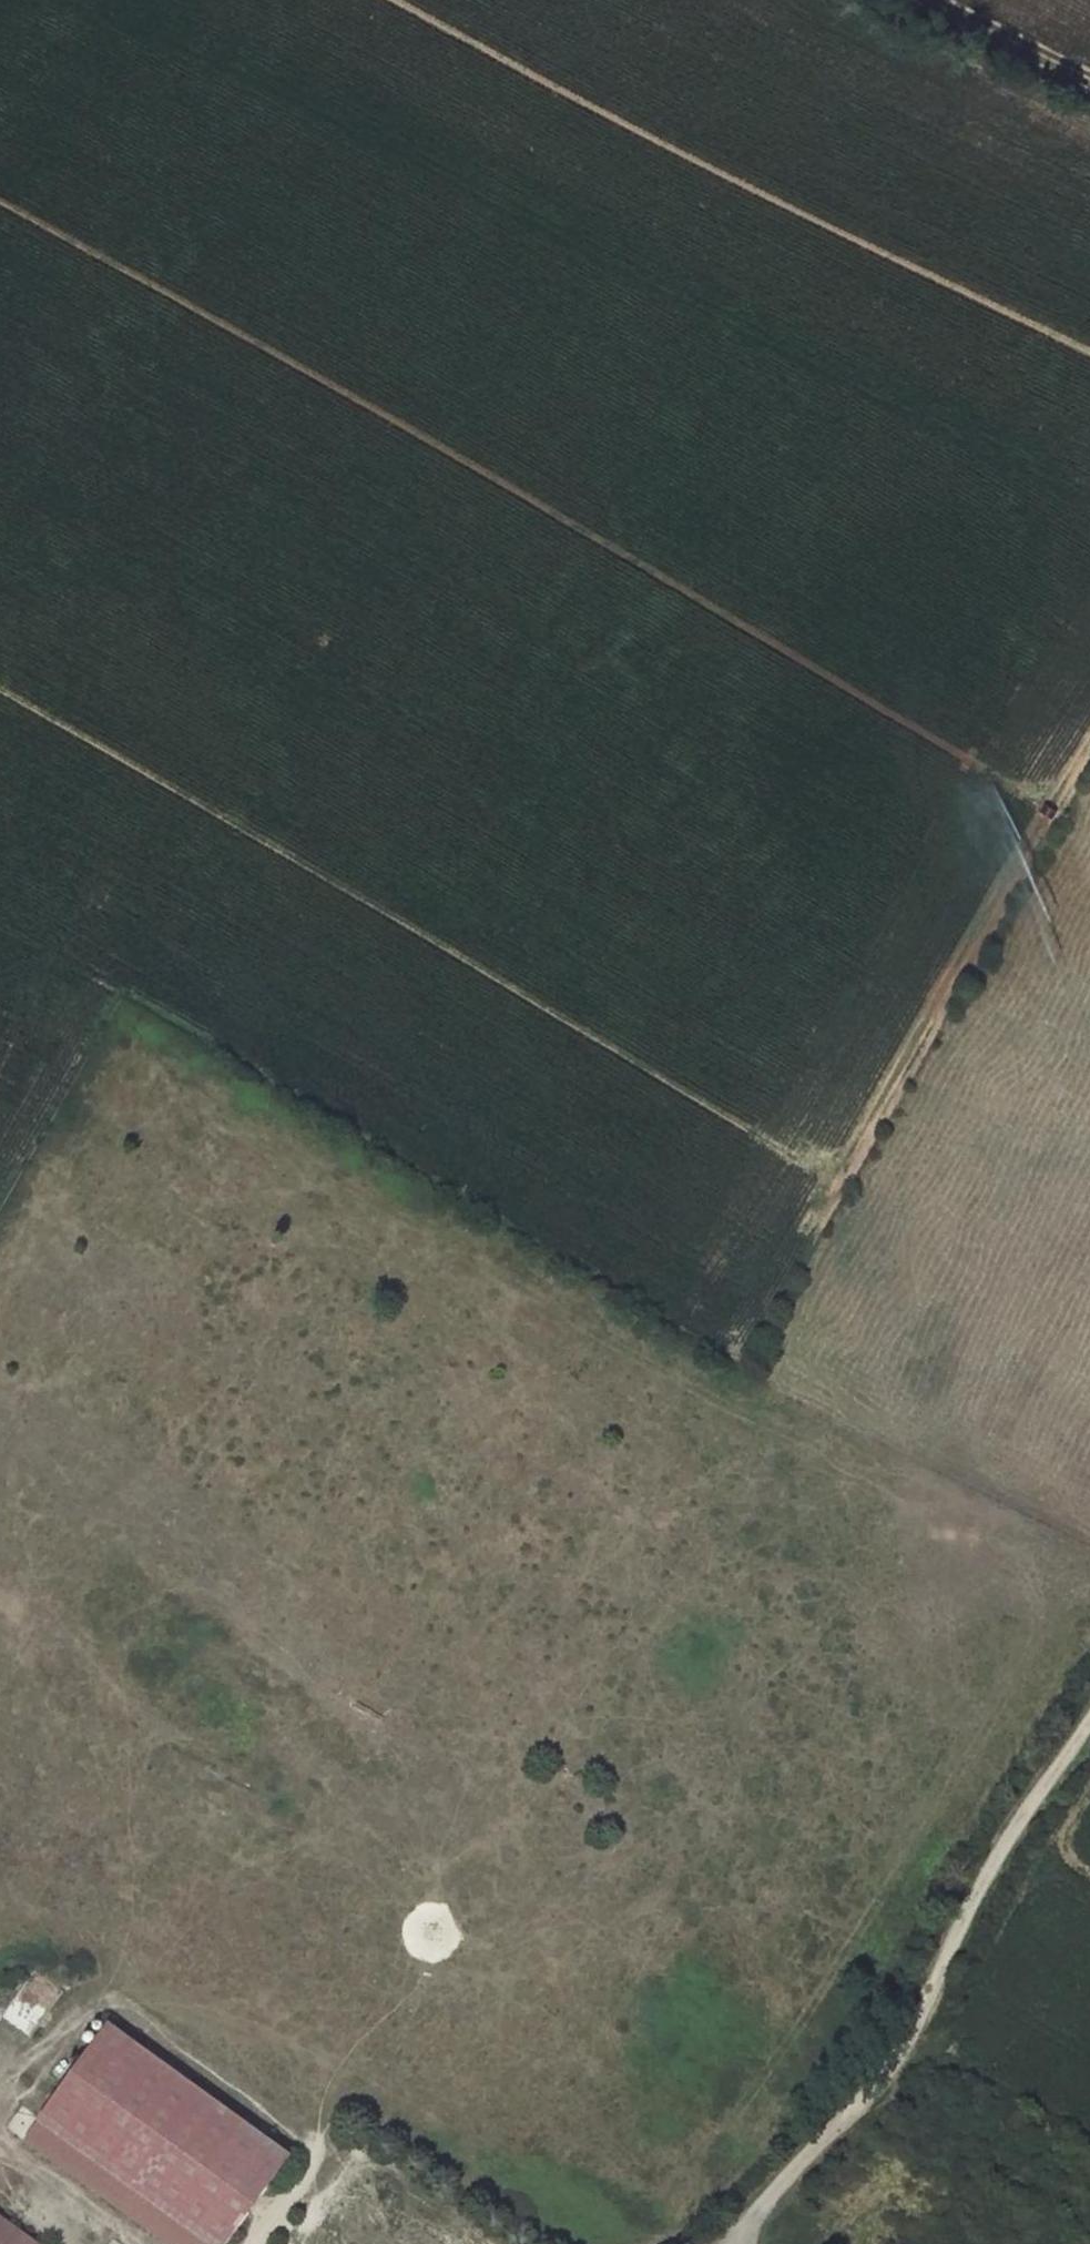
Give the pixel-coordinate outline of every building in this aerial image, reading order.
[(40,2119),(212,2243),(227,2243),(290,2156),(108,2024),(40,2119)] [(28,2134),(181,2243),(212,2243),(40,2119),(28,2134)] [(0,2216),(0,2243),(39,2243),(0,2216)]
